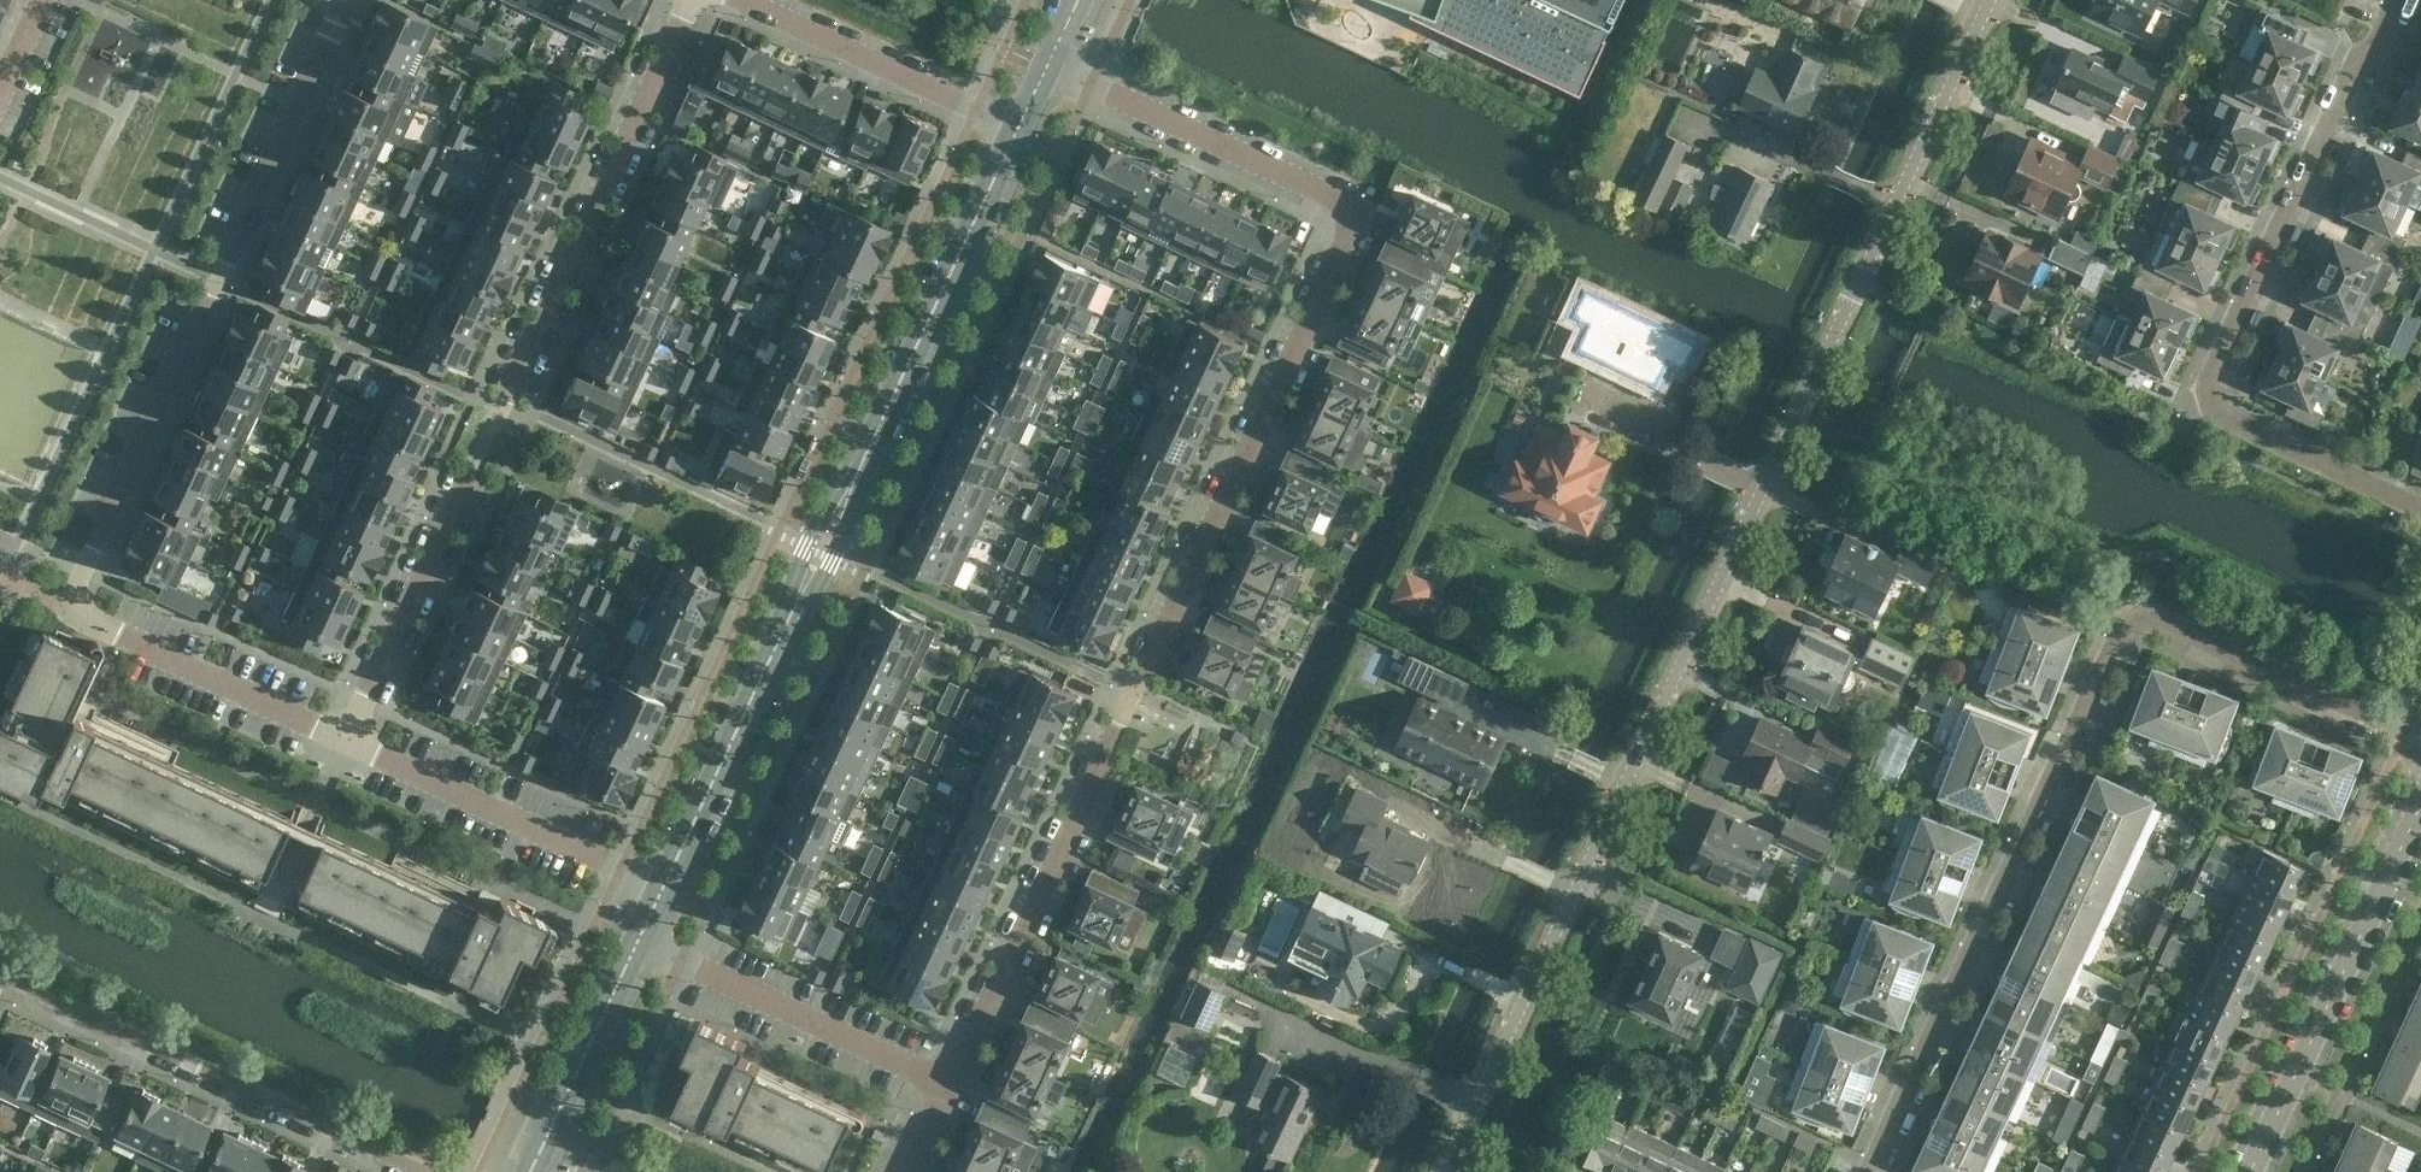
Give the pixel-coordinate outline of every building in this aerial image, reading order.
[(377,11),(369,28),(424,53),(437,26),(382,0),(381,3),(380,3),(380,4),(378,10),(377,9),(377,10),(377,11)] [(552,0),(506,0),(545,18),(549,8),(548,7),(552,0)] [(601,0),(552,0),(548,7),(549,8),(562,13),(557,24),(584,37),(601,0)] [(634,0),(601,0),(584,37),(611,49),(617,37),(621,39),(628,24),(624,22),(634,0)] [(1607,38),(1605,37),(1610,27),(1553,0),(1389,0),(1413,9),(1411,14),(1433,24),(1581,94),(1607,38)] [(1610,27),(1611,27),(1617,16),(1624,0),(1553,0),(1610,27)] [(1850,22),(1860,0),(1802,0),(1850,22)] [(2094,5),(2111,13),(2109,19),(2142,34),(2158,0),(2096,0),(2094,5)] [(2196,0),(2165,0),(2190,12),(2196,0)] [(426,2),(422,12),(435,18),(440,8),(426,2)] [(2240,54),(2254,61),(2254,60),(2300,81),(2307,68),(2311,70),(2319,53),(2314,51),(2315,50),(2298,42),(2304,29),(2261,9),(2240,54)] [(461,30),(467,18),(455,13),(450,25),(461,30)] [(478,24),(467,18),(461,30),(473,35),(478,24)] [(424,54),(424,53),(369,28),(364,39),(363,39),(363,40),(364,40),(361,45),(361,44),(361,45),(361,46),(359,50),(414,75),(404,70),(413,49),(424,54)] [(487,33),(481,47),(488,51),(500,56),(506,42),(487,33)] [(731,105),(756,50),(739,42),(738,41),(738,42),(733,39),(732,38),(732,39),(729,38),(723,52),(708,45),(689,85),(731,105)] [(517,44),(512,55),(523,61),(529,49),(517,44)] [(488,51),(481,47),(477,45),(472,57),(483,62),(488,51)] [(2109,110),(2113,101),(2116,95),(2121,97),(2126,95),(2128,90),(2146,99),(2160,68),(2127,53),(2126,56),(2128,56),(2128,55),(2132,57),(2126,70),(2107,61),(2104,62),(2104,63),(2074,49),(2056,86),(2069,92),(2073,90),(2093,100),(2094,103),(2109,110)] [(414,75),(359,50),(352,65),(351,65),(351,66),(352,66),(349,70),(349,71),(348,73),(403,99),(414,75)] [(753,115),(779,61),(767,55),(766,55),(761,53),(762,52),(761,52),(756,50),(731,105),(753,115)] [(1798,131),(1811,101),(1814,95),(1804,90),(1808,82),(1811,83),(1820,63),(1791,50),(1778,78),(1757,69),(1741,105),(1798,131)] [(500,56),(488,51),(483,62),(494,67),(500,56)] [(2294,95),(2300,81),(2254,60),(2254,61),(2241,90),(2226,83),(2220,97),(2253,112),(2253,111),(2252,111),(2257,100),(2258,101),(2259,99),(2286,112),(2287,111),(2291,113),(2299,97),(2294,95)] [(775,126),(801,71),(796,69),(797,69),(796,68),(796,69),(791,67),(791,66),(790,66),(779,61),(753,115),(775,126)] [(801,138),(827,84),(825,83),(825,82),(824,82),(819,80),(819,79),(818,79),(801,71),(775,126),(801,138)] [(385,137),(403,99),(348,73),(348,74),(362,81),(356,94),(342,87),(340,90),(339,91),(340,91),(338,96),(337,96),(337,97),(330,111),(385,137)] [(2418,73),(2408,95),(2407,96),(2420,103),(2420,74),(2418,73)] [(454,76),(448,89),(460,95),(466,81),(454,76)] [(574,110),(580,95),(550,81),(544,95),(533,91),(520,118),(575,143),(583,126),(583,127),(584,126),(583,126),(586,120),(587,119),(586,119),(588,116),(574,110)] [(596,81),(591,92),(607,99),(612,88),(596,81)] [(843,108),(844,108),(850,94),(845,92),(845,91),(844,91),(839,89),(840,89),(839,88),(839,89),(827,84),(801,138),(825,149),(830,139),(828,138),(843,108)] [(460,95),(448,89),(442,103),(454,108),(460,95)] [(2407,96),(2408,95),(2406,94),(2401,102),(2392,124),(2420,137),(2420,103),(2407,96)] [(2252,113),(2253,112),(2220,97),(2213,111),(2228,118),(2214,147),(2260,168),(2266,155),(2270,157),(2278,141),(2273,139),(2274,138),(2247,125),(2247,123),(2246,123),(2251,112),(2252,113)] [(885,123),(886,123),(891,113),(873,105),(872,104),(872,105),(866,102),(867,101),(866,101),(865,102),(863,100),(856,114),(844,108),(843,108),(828,138),(830,139),(842,144),(837,155),(865,168),(867,164),(866,164),(885,123)] [(385,137),(330,111),(328,116),(327,117),(328,117),(326,121),(325,121),(325,122),(320,134),(375,159),(385,137)] [(681,132),(687,120),(675,115),(670,126),(681,132)] [(899,129),(886,123),(885,123),(866,164),(867,164),(908,183),(915,167),(919,169),(926,154),(922,153),(933,129),(915,120),(914,119),(914,120),(909,117),(908,116),(908,117),(905,115),(899,129)] [(568,158),(575,143),(520,118),(502,157),(509,160),(509,159),(543,175),(544,174),(550,161),(564,168),(565,164),(566,165),(566,164),(565,164),(568,159),(568,158)] [(456,120),(451,131),(462,137),(468,125),(456,120)] [(457,148),(462,137),(451,131),(446,142),(457,148)] [(2127,132),(2117,154),(2134,162),(2144,140),(2127,132)] [(375,159),(320,134),(313,149),(312,149),(312,150),(310,154),(309,155),(310,155),(309,157),(364,183),(375,159)] [(1634,199),(1656,209),(1687,144),(1665,134),(1634,199)] [(2041,211),(2041,210),(2046,212),(2051,212),(2060,209),(2063,206),(2068,198),(2072,199),(2076,198),(2079,195),(2081,192),(2081,188),(2079,184),(2075,181),(2079,174),(2106,187),(2120,158),(2091,145),(2083,163),(2031,139),(2023,158),(2020,157),(2013,172),(2016,173),(2007,192),(2022,199),(2021,201),(2033,207),(2033,206),(2037,208),(2037,209),(2041,211)] [(728,140),(723,151),(745,162),(750,150),(728,140)] [(2253,182),(2260,168),(2214,147),(2199,141),(2179,184),(2212,199),(2212,198),(2211,198),(2216,187),(2217,188),(2218,187),(2245,199),(2246,198),(2250,200),(2258,184),(2253,182)] [(424,142),(419,153),(430,158),(435,147),(424,142)] [(1101,209),(1127,154),(1100,142),(1087,169),(1083,168),(1076,182),(1080,184),(1074,196),(1101,209)] [(705,201),(724,160),(694,146),(687,160),(673,154),(672,156),(671,156),(671,157),(669,163),(668,163),(668,164),(661,181),(705,201)] [(2360,181),(2406,202),(2420,172),(2420,173),(2420,155),(2408,149),(2407,151),(2409,151),(2404,162),(2402,161),(2402,163),(2374,150),(2374,151),(2369,149),(2361,165),(2366,168),(2360,181)] [(425,170),(430,158),(419,153),(413,164),(425,170)] [(1123,224),(1150,165),(1127,154),(1101,209),(1124,220),(1122,224),(1123,224)] [(345,223),(364,183),(309,157),(308,158),(322,165),(316,178),(302,171),(301,174),(300,175),(301,175),(298,180),(297,181),(298,181),(290,198),(345,223)] [(554,179),(544,174),(543,175),(509,159),(509,160),(499,180),(499,181),(543,202),(548,190),(549,190),(549,189),(551,185),(552,184),(551,184),(554,179)] [(771,174),(782,179),(788,168),(776,162),(771,174)] [(1146,235),(1172,180),(1150,170),(1152,166),(1150,165),(1123,224),(1146,235)] [(446,171),(435,166),(429,177),(441,182),(446,171)] [(1722,201),(1712,223),(1746,239),(1773,183),(1739,166),(1729,190),(1715,182),(1711,196),(1712,197),(1712,196),(1722,201)] [(798,173),(793,184),(805,190),(810,178),(798,173)] [(499,181),(499,180),(489,175),(477,200),(532,225),(533,223),(534,222),(533,222),(535,217),(536,218),(536,217),(543,202),(499,181)] [(436,194),(441,182),(429,177),(424,188),(436,194)] [(1169,245),(1194,191),(1172,180),(1146,235),(1148,235),(1153,225),(1173,234),(1168,245),(1169,245)] [(1677,224),(1693,190),(1673,180),(1656,214),(1677,224)] [(694,225),(705,201),(661,181),(654,196),(653,195),(653,196),(653,197),(651,201),(650,201),(650,202),(651,202),(649,205),(663,212),(663,211),(694,225)] [(2392,232),(2406,202),(2360,181),(2354,194),(2349,192),(2341,209),(2346,211),(2345,212),(2373,225),(2372,226),(2374,227),(2369,237),(2367,237),(2367,238),(2400,253),(2406,239),(2392,232)] [(2211,200),(2212,199),(2179,184),(2159,227),(2173,234),(2173,235),(2219,256),(2225,242),(2230,244),(2237,228),(2233,226),(2233,225),(2206,212),(2207,211),(2205,210),(2210,200),(2211,200)] [(402,188),(397,199),(409,204),(414,193),(402,188)] [(1192,256),(1218,202),(1194,191),(1169,245),(1192,256)] [(1398,235),(1392,248),(1446,273),(1462,238),(1448,231),(1456,213),(1414,194),(1395,234),(1398,235)] [(774,196),(769,208),(780,213),(786,201),(774,196)] [(345,223),(290,198),(288,203),(287,202),(287,203),(285,208),(284,209),(285,209),(280,220),(334,246),(345,223)] [(403,216),(409,204),(397,199),(392,210),(403,216)] [(532,225),(477,200),(466,223),(521,249),(528,234),(529,233),(528,233),(530,228),(531,229),(531,228),(532,225)] [(1215,266),(1240,212),(1218,202),(1192,256),(1215,266)] [(876,258),(889,231),(844,210),(832,237),(876,258)] [(676,263),(694,225),(663,211),(663,212),(657,224),(643,218),(642,221),(641,220),(641,221),(641,222),(639,226),(638,227),(639,227),(632,242),(676,263)] [(754,211),(748,222),(760,227),(765,216),(754,211)] [(413,212),(408,223),(419,228),(425,217),(413,212)] [(889,223),(901,228),(906,217),(895,212),(889,223)] [(1238,278),(1264,223),(1240,212),(1215,266),(1238,278)] [(334,247),(334,246),(280,220),(272,235),(272,236),(270,241),(269,241),(269,242),(268,244),(313,264),(323,242),(334,247)] [(782,227),(770,221),(765,233),(776,238),(782,227)] [(1045,221),(1040,232),(1051,238),(1056,226),(1045,221)] [(754,239),(760,227),(748,222),(743,233),(754,239)] [(419,228),(408,223),(403,234),(414,240),(419,228)] [(521,249),(466,223),(456,246),(510,271),(516,260),(517,259),(516,259),(518,254),(519,254),(519,253),(521,249)] [(1291,236),(1264,223),(1238,278),(1240,278),(1244,268),(1271,280),(1271,278),(1275,280),(1282,265),(1278,263),(1291,236)] [(2213,269),(2219,256),(2173,235),(2173,234),(2159,227),(2138,271),(2171,287),(2172,286),(2170,285),(2175,275),(2176,275),(2177,274),(2205,287),(2205,286),(2210,288),(2217,271),(2213,269)] [(2018,306),(2042,253),(2001,234),(1998,240),(1987,235),(1968,275),(1979,281),(1968,306),(1997,320),(2006,300),(2018,306)] [(2379,297),(2400,253),(2367,238),(2367,239),(2368,239),(2363,250),(2362,249),(2361,250),(2334,237),(2333,238),(2329,236),(2321,253),(2325,255),(2319,268),(2365,289),(2365,290),(2379,297)] [(865,281),(876,258),(832,237),(822,258),(821,259),(862,278),(861,279),(865,281)] [(2049,257),(2085,274),(2094,254),(2058,237),(2056,241),(2057,241),(2051,254),(2050,253),(2049,257)] [(666,285),(666,284),(676,263),(632,242),(626,253),(626,254),(624,259),(623,259),(623,260),(621,264),(666,285)] [(1100,249),(1086,243),(1082,252),(1095,258),(1100,249)] [(293,306),(313,264),(268,244),(256,271),(270,278),(263,292),(293,306)] [(759,245),(754,256),(765,262),(771,250),(759,245)] [(502,288),(510,271),(456,246),(443,272),(498,297),(499,295),(499,296),(500,295),(499,295),(502,289),(503,288),(502,288)] [(1445,274),(1446,273),(1392,248),(1386,261),(1383,260),(1367,296),(1408,315),(1417,297),(1418,298),(1420,293),(1419,292),(1431,267),(1445,274)] [(373,251),(368,262),(379,267),(384,256),(373,251)] [(851,302),(861,279),(862,278),(821,259),(822,258),(807,252),(796,276),(851,302)] [(1045,253),(1033,281),(1087,306),(1100,279),(1045,253)] [(760,273),(765,262),(754,256),(749,268),(760,273)] [(1129,274),(1133,264),(1119,258),(1115,267),(1129,274)] [(390,261),(385,273),(396,278),(401,267),(390,261)] [(374,279),(379,267),(368,262),(362,273),(374,279)] [(676,289),(666,284),(666,285),(621,264),(616,276),(616,275),(615,276),(616,277),(613,281),(613,282),(611,286),(666,312),(676,289)] [(1147,271),(1133,264),(1129,274),(1143,280),(1147,271)] [(2351,319),(2365,290),(2365,289),(2319,268),(2313,282),(2308,280),(2301,296),(2305,298),(2305,299),(2332,312),(2332,313),(2333,314),(2328,324),(2327,324),(2326,325),(2359,340),(2366,326),(2351,319)] [(2171,287),(2138,271),(2132,285),(2146,292),(2132,322),(2178,343),(2185,330),(2189,332),(2197,315),(2192,313),(2193,312),(2165,299),(2166,298),(2165,297),(2169,287),(2171,287)] [(443,272),(433,294),(433,295),(483,319),(483,320),(487,322),(488,319),(489,319),(489,318),(491,313),(492,312),(491,312),(498,297),(443,272)] [(725,272),(720,283),(731,289),(736,278),(725,272)] [(391,289),(396,278),(385,273),(379,284),(391,289)] [(839,326),(851,302),(796,276),(785,300),(826,319),(825,320),(839,326)] [(1175,295),(1179,286),(1166,280),(1161,289),(1175,295)] [(1087,307),(1087,306),(1033,281),(1022,304),(1066,325),(1076,302),(1087,307)] [(1182,282),(1179,286),(1175,295),(1189,301),(1195,288),(1182,282)] [(726,300),(731,289),(720,283),(714,295),(726,300)] [(1574,283),(1562,311),(1571,315),(1571,316),(1587,323),(1669,362),(1686,369),(1699,341),(1584,287),(1584,288),(1574,283)] [(654,336),(655,335),(666,312),(611,286),(610,289),(609,289),(610,290),(607,294),(606,295),(607,295),(599,311),(603,313),(604,312),(654,336)] [(433,295),(433,294),(429,293),(417,318),(428,323),(428,322),(472,343),(479,328),(480,328),(480,327),(479,327),(482,322),(482,323),(482,322),(482,321),(483,320),(483,319),(433,295)] [(2409,309),(2420,315),(2420,298),(2415,295),(2409,309)] [(1400,333),(1408,315),(1367,296),(1350,332),(1359,336),(1352,350),(1385,365),(1398,338),(1399,338),(1402,334),(1400,333)] [(819,332),(825,320),(826,319),(785,300),(767,339),(777,344),(778,343),(822,363),(833,339),(819,332)] [(1056,346),(1066,325),(1022,304),(1011,326),(1066,352),(1066,351),(1056,346)] [(236,313),(223,340),(278,366),(291,339),(280,334),(287,319),(257,305),(250,320),(236,313)] [(1115,319),(1119,321),(1128,325),(1135,312),(1121,305),(1115,319)] [(730,307),(725,318),(737,323),(742,312),(730,307)] [(1203,317),(1217,324),(1222,314),(1208,307),(1203,317)] [(346,309),(340,320),(352,326),(357,314),(346,309)] [(659,337),(655,335),(654,336),(604,312),(603,313),(597,327),(596,327),(596,328),(594,333),(594,332),(593,333),(594,334),(593,336),(647,361),(659,337)] [(1152,317),(1143,313),(1136,326),(1146,331),(1152,317)] [(2172,357),(2178,343),(2132,322),(2118,316),(2104,345),(2097,360),(2130,375),(2131,373),(2129,372),(2134,362),(2136,363),(2136,361),(2164,374),(2164,373),(2169,375),(2177,359),(2172,357)] [(375,323),(364,317),(358,329),(370,334),(375,323)] [(704,317),(699,328),(710,333),(715,322),(704,317)] [(731,335),(737,323),(725,318),(720,329),(731,335)] [(1189,319),(1177,346),(1231,371),(1244,344),(1189,319)] [(1122,339),(1128,325),(1119,321),(1113,335),(1122,339)] [(461,367),(472,343),(428,322),(428,323),(410,361),(440,375),(447,361),(461,367)] [(1669,362),(1587,323),(1575,349),(1657,388),(1669,362)] [(2353,354),(2359,340),(2326,325),(2326,326),(2327,326),(2322,337),(2321,336),(2320,337),(2293,324),(2292,326),(2288,323),(2280,340),(2285,342),(2278,355),(2324,377),(2338,347),(2353,354)] [(1265,332),(1249,325),(1244,336),(1260,344),(1265,332)] [(1066,352),(1011,326),(1001,349),(1055,374),(1066,352)] [(1139,345),(1146,331),(1136,326),(1130,340),(1139,345)] [(705,344),(710,333),(699,328),(694,339),(705,344)] [(628,402),(647,361),(593,336),(585,353),(584,352),(584,353),(584,354),(582,359),(581,359),(581,360),(580,363),(594,370),(588,382),(587,383),(628,402)] [(278,366),(223,340),(222,343),(221,343),(222,344),(220,348),(219,348),(219,349),(212,364),(267,389),(278,366)] [(811,386),(822,363),(778,343),(777,344),(768,364),(767,365),(811,386)] [(1220,395),(1231,371),(1177,346),(1176,347),(1187,352),(1176,374),(1220,395)] [(323,358),(334,363),(340,352),(328,347),(323,358)] [(1055,375),(1055,374),(1001,349),(990,372),(1034,393),(1044,370),(1055,375)] [(709,352),(704,364),(715,369),(721,358),(709,352)] [(1104,353),(1098,367),(1107,371),(1113,358),(1104,353)] [(346,355),(339,371),(350,376),(358,360),(346,355)] [(2311,407),(2324,377),(2278,355),(2272,369),(2268,367),(2260,383),(2265,386),(2264,387),(2292,399),(2291,401),(2292,401),(2288,412),(2286,411),(2285,413),(2318,428),(2325,413),(2311,407)] [(767,365),(768,364),(757,359),(746,384),(800,409),(811,386),(767,365)] [(1124,377),(1131,363),(1121,359),(1115,372),(1124,377)] [(1380,376),(1347,361),(1340,375),(1332,371),(1315,407),(1371,433),(1372,432),(1357,425),(1365,408),(1367,409),(1369,404),(1367,404),(1380,376)] [(267,389),(212,364),(210,368),(209,369),(210,369),(208,374),(207,374),(207,375),(202,386),(257,412),(267,389)] [(682,364),(677,375),(688,380),(693,369),(682,364)] [(710,380),(715,369),(704,364),(698,375),(710,380)] [(1101,385),(1107,371),(1098,367),(1091,381),(1101,385)] [(393,369),(376,406),(376,407),(430,432),(441,409),(427,403),(434,388),(393,369)] [(1023,415),(1034,393),(990,372),(979,395),(975,393),(975,394),(1029,419),(1030,419),(1023,415)] [(1118,390),(1124,377),(1115,372),(1109,386),(1118,390)] [(1210,417),(1220,395),(1176,374),(1166,395),(1156,391),(1155,391),(1210,417)] [(683,392),(688,380),(677,375),(671,386),(683,392)] [(616,429),(628,402),(587,383),(588,382),(574,376),(573,378),(572,378),(572,379),(570,385),(569,385),(569,386),(561,404),(585,415),(583,419),(598,426),(600,422),(616,429)] [(1419,377),(1415,385),(1428,391),(1431,383),(1419,377)] [(800,409),(746,384),(734,408),(745,413),(745,412),(789,433),(800,409)] [(238,452),(257,412),(202,386),(194,403),(193,404),(194,404),(191,409),(190,410),(191,410),(189,413),(203,420),(197,433),(183,426),(183,427),(238,452)] [(314,406),(319,395),(308,390),(303,401),(314,406)] [(1200,439),(1210,417),(1155,391),(1145,414),(1200,439)] [(1029,419),(975,394),(965,416),(1019,442),(1029,419)] [(332,415),(337,404),(326,398),(321,410),(332,415)] [(694,415),(699,403),(688,398),(682,410),(694,415)] [(1090,416),(1096,403),(1087,398),(1081,412),(1090,416)] [(309,418),(314,406),(303,401),(297,412),(309,418)] [(666,403),(660,416),(669,420),(676,407),(666,403)] [(1099,421),(1106,407),(1096,403),(1090,416),(1099,421)] [(430,432),(376,407),(364,431),(375,436),(375,435),(419,456),(430,432)] [(1363,452),(1371,433),(1315,407),(1298,443),(1307,447),(1301,460),(1334,475),(1334,474),(1321,468),(1326,456),(1340,462),(1346,449),(1348,449),(1349,446),(1363,452)] [(327,426),(332,415),(321,410),(315,421),(327,426)] [(778,456),(789,433),(745,412),(745,413),(735,433),(735,434),(765,448),(764,449),(778,456)] [(1084,430),(1090,416),(1081,412),(1074,426),(1084,430)] [(1189,463),(1200,439),(1145,414),(1134,437),(1189,463)] [(1019,443),(1019,442),(965,416),(954,440),(1008,465),(1009,464),(998,459),(1008,438),(1019,443)] [(1093,434),(1099,421),(1090,416),(1084,430),(1093,434)] [(1518,461),(1505,489),(1537,505),(1536,507),(1536,509),(1536,511),(1537,514),(1537,515),(1538,516),(1539,517),(1541,519),(1543,520),(1545,521),(1547,521),(1549,521),(1552,520),(1554,519),(1556,518),(1557,516),(1558,514),(1588,528),(1601,500),(1592,496),(1608,462),(1590,453),(1594,445),(1567,433),(1566,436),(1540,424),(1531,444),(1533,445),(1524,464),(1518,461)] [(238,452),(183,427),(182,429),(181,429),(181,430),(179,435),(179,434),(178,435),(179,436),(172,450),(227,476),(238,452)] [(759,462),(764,449),(765,448),(735,434),(735,433),(725,428),(705,471),(721,478),(719,482),(733,489),(735,485),(759,497),(773,468),(759,462)] [(409,478),(419,456),(375,435),(375,436),(364,458),(364,459),(408,479),(409,478)] [(1178,486),(1189,463),(1134,437),(1134,438),(1144,443),(1134,465),(1123,460),(1123,461),(1178,486)] [(1008,465),(954,440),(943,462),(998,488),(1008,465)] [(657,448),(645,442),(640,454),(651,459),(657,448)] [(316,450),(304,444),(299,455),(311,461),(316,450)] [(1061,445),(1055,459),(1064,463),(1070,449),(1061,445)] [(227,476),(172,450),(170,455),(169,455),(169,456),(167,460),(166,461),(167,461),(162,473),(216,498),(227,476)] [(675,456),(663,451),(658,462),(669,467),(675,456)] [(1087,456),(1078,452),(1072,465),(1081,470),(1087,456)] [(305,472),(311,461),(299,455),(294,467),(305,472)] [(413,480),(409,478),(408,479),(364,459),(364,458),(358,455),(347,479),(357,484),(358,483),(402,503),(404,499),(405,498),(404,498),(406,494),(407,494),(407,493),(413,480)] [(2417,456),(2411,471),(2420,476),(2420,458),(2417,456)] [(277,457),(271,468),(283,473),(288,462),(277,457)] [(1057,477),(1064,463),(1055,459),(1048,472),(1057,477)] [(1323,497),(1334,475),(1301,460),(1295,472),(1286,468),(1267,509),(1309,528),(1321,502),(1323,503),(1325,498),(1323,497)] [(1167,509),(1178,486),(1123,461),(1112,485),(1170,512),(1171,511),(1167,509)] [(987,510),(998,488),(943,462),(933,484),(977,505),(987,510)] [(1074,483),(1081,470),(1072,465),(1065,479),(1074,483)] [(278,485),(283,473),(271,468),(266,479),(278,485)] [(216,499),(216,498),(162,473),(155,488),(154,487),(154,488),(154,489),(152,493),(151,494),(152,494),(150,497),(164,504),(158,517),(144,510),(144,511),(198,536),(199,535),(188,530),(205,494),(216,499)] [(395,518),(402,503),(358,483),(357,484),(347,506),(391,527),(392,525),(393,524),(392,524),(394,519),(395,519),(395,518)] [(966,529),(977,505),(933,484),(922,508),(966,529)] [(1160,534),(1170,512),(1112,485),(1126,492),(1116,513),(1160,534)] [(289,508),(294,497),(282,491),(277,503),(289,508)] [(537,491),(531,505),(517,499),(504,526),(548,546),(567,505),(537,491)] [(1040,491),(1033,504),(1043,509),(1049,495),(1040,491)] [(266,509),(272,497),(260,492),(255,503),(266,509)] [(1060,514),(1066,500),(1057,496),(1051,510),(1060,514)] [(390,529),(391,527),(347,506),(336,501),(325,525),(380,551),(387,536),(388,535),(387,535),(389,530),(390,531),(390,530),(390,529)] [(283,519),(289,508),(277,503),(272,514),(283,519)] [(1036,522),(1043,509),(1033,504),(1027,518),(1036,522)] [(955,552),(966,529),(922,508),(911,532),(955,552)] [(1054,528),(1060,514),(1051,510),(1044,524),(1054,528)] [(198,536),(144,511),(143,513),(142,513),(142,514),(140,519),(140,518),(139,519),(140,519),(133,534),(187,560),(198,536)] [(1150,556),(1160,534),(1116,513),(1106,535),(1096,530),(1095,530),(1150,556)] [(620,527),(608,522),(603,533),(614,538),(620,527)] [(1354,524),(1345,542),(1355,547),(1357,548),(1366,530),(1354,524)] [(372,568),(380,551),(325,525),(306,566),(347,585),(347,584),(353,571),(367,578),(368,575),(369,575),(369,574),(371,569),(372,569),(372,568)] [(1279,590),(1296,554),(1282,548),(1289,534),(1270,525),(1264,539),(1255,535),(1238,571),(1279,590)] [(537,571),(548,546),(504,526),(497,541),(497,540),(496,541),(497,541),(494,546),(494,547),(493,548),(493,549),(533,568),(533,569),(537,571)] [(637,535),(626,530),(621,541),(632,547),(637,535)] [(1139,579),(1150,556),(1095,530),(1084,554),(1139,579)] [(942,580),(955,552),(911,532),(898,559),(926,572),(924,576),(939,583),(940,579),(942,580)] [(187,561),(187,560),(133,534),(120,562),(125,564),(147,575),(146,578),(161,585),(162,581),(164,582),(176,556),(187,561)] [(1907,540),(1907,541),(1898,558),(1879,549),(1878,551),(1867,546),(1868,544),(1847,535),(1838,554),(1837,554),(1832,560),(1830,569),(1831,569),(1822,589),(1874,614),(1884,593),(1879,591),(1885,577),(1890,579),(1896,568),(1926,582),(1939,555),(1907,540)] [(1018,536),(1012,550),(1021,555),(1028,541),(1018,536)] [(237,541),(232,552),(244,557),(249,546),(237,541)] [(253,555),(264,560),(270,549),(258,543),(253,555)] [(1044,548),(1035,543),(1029,557),(1038,561),(1044,548)] [(514,609),(515,608),(533,569),(533,568),(493,549),(493,548),(489,547),(481,564),(480,565),(481,565),(478,571),(477,572),(478,572),(476,575),(490,581),(484,594),(484,595),(514,609)] [(1015,568),(1021,555),(1012,550),(1006,564),(1015,568)] [(238,569),(244,557),(232,552),(227,563),(238,569)] [(1128,603),(1139,579),(1084,554),(1073,578),(1128,603)] [(660,566),(648,593),(702,619),(715,591),(701,585),(708,571),(678,556),(671,571),(660,566)] [(613,557),(606,573),(619,579),(626,563),(613,557)] [(1031,575),(1038,561),(1029,557),(1022,571),(1031,575)] [(1960,565),(1954,579),(1963,584),(1970,570),(1960,565)] [(361,590),(347,584),(347,585),(306,566),(295,589),(350,615),(357,600),(358,599),(357,599),(359,594),(360,595),(360,594),(361,590)] [(1263,626),(1279,590),(1238,571),(1221,607),(1230,611),(1224,624),(1243,633),(1249,620),(1263,626)] [(1414,591),(1420,578),(1407,572),(1395,598),(1421,611),(1427,597),(1414,591)] [(582,577),(577,588),(588,594),(594,582),(582,577)] [(1117,625),(1128,603),(1073,578),(1073,579),(1083,584),(1073,604),(1063,599),(1063,600),(1117,625)] [(1018,580),(1013,591),(1022,595),(1027,584),(1018,580)] [(606,602),(612,591),(600,586),(595,597),(606,602)] [(525,612),(515,608),(514,609),(484,595),(484,594),(470,587),(463,603),(462,604),(463,604),(461,608),(460,608),(460,609),(459,611),(514,637),(525,612)] [(583,605),(588,594),(577,588),(572,600),(583,605)] [(350,615),(295,589),(282,617),(293,621),(286,636),(316,650),(323,635),(337,642),(350,615)] [(702,619),(648,593),(636,618),(647,622),(691,642),(702,619)] [(983,606),(995,611),(1000,600),(989,594),(983,606)] [(601,613),(606,602),(595,597),(590,608),(601,613)] [(1105,653),(1117,625),(1063,600),(1050,627),(1062,633),(1060,637),(1075,644),(1077,640),(1105,653)] [(1013,620),(1018,608),(1007,603),(1002,614),(1013,620)] [(241,609),(230,604),(224,615),(236,620),(241,609)] [(882,604),(869,631),(924,656),(936,629),(924,624),(926,620),(911,613),(910,617),(882,604)] [(2012,604),(1996,645),(2037,661),(2062,670),(2078,629),(2012,604)] [(212,625),(217,614),(206,608),(200,620),(212,625)] [(1013,620),(1011,625),(1027,632),(1034,615),(1018,608),(1013,620)] [(514,637),(459,611),(458,614),(457,614),(457,615),(455,619),(454,620),(455,620),(448,635),(503,661),(514,637)] [(647,622),(637,644),(636,645),(680,666),(691,642),(647,622)] [(1257,639),(1243,633),(1224,624),(1218,637),(1209,633),(1190,673),(1232,693),(1244,667),(1245,667),(1248,663),(1246,662),(1257,639)] [(1932,624),(1927,637),(1943,643),(1948,630),(1932,624)] [(1857,650),(1805,626),(1779,681),(1792,687),(1787,698),(1805,706),(1810,695),(1832,705),(1840,687),(1845,689),(1855,683),(1853,671),(1849,669),(1857,650)] [(41,630),(0,718),(0,779),(33,794),(38,784),(57,793),(55,797),(259,892),(284,904),(441,977),(445,968),(463,977),(462,979),(497,996),(518,951),(530,957),(546,922),(499,900),(496,907),(478,898),(475,905),(314,829),(311,836),(293,828),(296,821),(90,725),(91,724),(64,711),(91,654),(41,630)] [(924,656),(869,631),(858,655),(913,680),(924,656)] [(966,644),(977,649),(982,637),(971,632),(966,644)] [(492,684),(503,661),(448,635),(447,637),(446,637),(446,638),(444,643),(443,644),(444,644),(437,659),(492,684)] [(1912,653),(1874,636),(1861,665),(1899,683),(1912,653)] [(669,690),(680,666),(636,645),(637,644),(626,639),(614,665),(625,670),(619,682),(618,683),(648,697),(649,696),(655,684),(669,690)] [(552,641),(547,653),(558,658),(564,647),(552,641)] [(996,657),(1001,646),(989,641),(984,652),(996,657)] [(2062,670),(2037,661),(1996,645),(1989,663),(1990,663),(1983,680),(1983,681),(1992,684),(1988,695),(1989,697),(1993,699),(1998,702),(2003,704),(2009,706),(2015,707),(2020,707),(2022,702),(2046,711),(2062,670)] [(583,652),(571,647),(566,658),(577,664),(583,652)] [(553,669),(558,658),(547,653),(542,664),(553,669)] [(913,680),(858,655),(847,678),(902,704),(913,680)] [(1409,657),(1399,679),(1458,706),(1468,685),(1469,682),(1410,655),(1409,657)] [(572,675),(577,664),(566,658),(561,670),(572,675)] [(492,684),(437,659),(425,683),(440,690),(433,704),(473,723),(492,684)] [(1021,668),(1009,695),(1063,721),(1076,693),(1048,680),(1050,677),(1035,670),(1033,673),(1021,668)] [(2145,693),(2138,690),(2124,721),(2153,732),(2149,742),(2170,750),(2186,709),(2195,684),(2154,668),(2145,693)] [(536,676),(528,692),(540,697),(547,681),(536,676)] [(663,703),(649,696),(648,697),(618,683),(619,682),(608,677),(597,702),(651,727),(663,703)] [(901,705),(902,704),(847,678),(837,700),(881,721),(891,700),(901,705)] [(951,681),(944,695),(953,699),(960,685),(951,681)] [(2195,684),(2186,709),(2170,750),(2188,757),(2188,756),(2205,763),(2206,762),(2209,754),(2220,758),(2222,756),(2224,753),(2226,750),(2227,748),(2228,745),(2229,742),(2230,740),(2231,737),(2232,732),(2233,728),(2233,726),(2227,724),(2237,700),(2195,684)] [(977,692),(968,688),(961,701),(970,706),(977,692)] [(556,710),(561,698),(550,693),(545,704),(556,710)] [(947,713),(953,699),(944,695),(938,708),(947,713)] [(1052,744),(1063,721),(1009,695),(1008,696),(1019,701),(1008,723),(1052,744)] [(870,743),(881,721),(837,700),(826,723),(870,743)] [(964,719),(970,706),(961,701),(955,715),(964,719)] [(1503,740),(1420,701),(1400,745),(1430,759),(1452,769),(1482,784),(1503,740)] [(651,727),(597,702),(586,724),(641,750),(651,727)] [(551,721),(556,710),(545,704),(539,715),(551,721)] [(1263,708),(1255,723),(1269,730),(1277,714),(1263,708)] [(1963,708),(1948,749),(1989,765),(2013,774),(2029,733),(1963,708)] [(1808,782),(1815,767),(1837,778),(1844,764),(1855,742),(1821,726),(1813,742),(1762,718),(1754,735),(1749,737),(1746,744),(1747,749),(1745,753),(1756,758),(1747,778),(1776,791),(1785,771),(1808,782)] [(859,767),(870,743),(826,723),(815,746),(859,767)] [(1042,766),(1052,744),(1008,723),(998,746),(1042,766)] [(630,773),(630,772),(641,750),(586,724),(575,748),(579,750),(579,749),(630,773)] [(2293,807),(2309,766),(2319,741),(2277,726),(2268,750),(2263,748),(2261,751),(2259,753),(2257,756),(2256,759),(2255,761),(2254,764),(2252,768),(2252,771),(2251,774),(2251,777),(2251,780),(2262,784),(2258,793),(2259,793),(2276,800),(2293,807)] [(929,727),(923,740),(932,745),(939,731),(929,727)] [(522,735),(511,729),(504,745),(515,750),(522,735)] [(949,751),(956,738),(946,733),(940,747),(949,751)] [(926,758),(932,745),(923,740),(917,754),(926,758)] [(2319,741),(2309,766),(2293,807),(2315,815),(2318,806),(2345,816),(2360,785),(2351,781),(2360,757),(2319,741)] [(849,789),(859,767),(815,746),(804,770),(859,795),(859,794),(849,789)] [(1031,790),(1042,766),(998,746),(987,769),(1031,790)] [(943,765),(949,751),(940,747),(934,761),(943,765)] [(579,749),(579,750),(567,776),(579,782),(577,786),(592,793),(594,789),(609,796),(609,797),(610,797),(615,799),(615,800),(616,800),(621,802),(634,774),(630,772),(630,773),(579,749)] [(2013,774),(1989,765),(1948,749),(1941,767),(1941,768),(1934,785),(1935,785),(1944,788),(1939,799),(1942,802),(1944,803),(1949,806),(1954,808),(1960,810),(1965,811),(1971,812),(1973,806),(1998,815),(2013,774)] [(534,756),(523,751),(515,767),(527,772),(534,756)] [(1020,813),(1031,790),(987,769),(976,792),(969,789),(969,790),(1024,815),(1024,814),(1020,813)] [(859,795),(804,770),(793,793),(848,819),(859,795)] [(914,793),(921,779),(911,774),(905,788),(914,793)] [(2080,815),(2104,826),(2144,845),(2152,827),(2159,810),(2151,806),(2156,794),(2125,779),(2122,786),(2099,775),(2080,815)] [(924,797),(930,783),(921,779),(914,793),(924,797)] [(1807,784),(1791,817),(1828,835),(1846,801),(1807,784)] [(1160,845),(1179,805),(1138,785),(1119,826),(1128,830),(1122,843),(1140,851),(1146,838),(1160,845)] [(908,806),(914,793),(905,788),(898,802),(908,806)] [(1411,879),(1428,842),(1396,826),(1398,823),(1380,815),(1387,801),(1359,788),(1344,821),(1357,827),(1354,831),(1364,836),(1354,857),(1372,865),(1374,861),(1411,879)] [(1013,839),(1024,815),(969,790),(958,813),(1013,839)] [(847,820),(848,819),(793,793),(793,794),(797,796),(786,819),(830,839),(841,817),(847,820)] [(917,811),(924,797),(914,793),(908,806),(917,811)] [(891,810),(884,824),(893,828),(900,814),(891,810)] [(1765,847),(1771,835),(1771,834),(1719,810),(1693,864),(1746,889),(1762,854),(1764,855),(1768,848),(1765,847)] [(1915,812),(1899,853),(1940,869),(1965,879),(1980,838),(1915,812)] [(1013,839),(958,813),(947,837),(1001,862),(1013,839)] [(2125,884),(2144,845),(2104,826),(2080,815),(2062,854),(2125,884)] [(916,823),(907,818),(900,832),(910,836),(916,823)] [(819,863),(830,839),(786,819),(775,842),(819,863)] [(1831,839),(1788,819),(1779,838),(1822,858),(1831,839)] [(990,886),(1001,862),(947,837),(935,861),(946,866),(946,865),(990,886)] [(2215,841),(2209,854),(2222,860),(2227,847),(2215,841)] [(809,885),(819,863),(775,842),(765,865),(809,885)] [(875,843),(869,857),(878,861),(884,848),(875,843)] [(1131,869),(1139,852),(1123,844),(1115,862),(1131,869)] [(2182,862),(2194,868),(2201,854),(2189,848),(2182,862)] [(2264,848),(2252,873),(2295,893),(2307,869),(2264,848)] [(2312,851),(2307,860),(2320,867),(2328,853),(2321,849),(2312,851)] [(895,868),(901,855),(892,850),(886,864),(895,868)] [(1965,879),(1940,869),(1899,853),(1892,872),(1886,889),(1895,893),(1890,904),(1895,907),(1900,910),(1905,913),(1911,914),(1916,915),(1921,916),(1925,916),(1928,916),(1929,912),(1949,920),(1965,879)] [(2125,884),(2062,854),(2043,894),(2107,924),(2125,884)] [(2216,872),(2222,860),(2209,854),(2203,866),(2216,872)] [(871,875),(878,861),(869,857),(862,871),(871,875)] [(899,870),(895,868),(886,864),(879,878),(893,884),(899,870)] [(798,908),(809,885),(765,865),(754,888),(808,914),(809,913),(798,908)] [(980,908),(990,886),(946,865),(946,866),(936,887),(926,882),(926,883),(980,908)] [(1139,890),(1100,872),(1094,886),(1091,885),(1090,887),(1086,896),(1073,923),(1072,925),(1111,943),(1114,944),(1115,943),(1122,927),(1137,933),(1147,911),(1133,904),(1139,890)] [(2284,917),(2295,893),(2252,873),(2241,897),(2284,917)] [(970,931),(980,908),(926,883),(915,905),(970,931)] [(1811,883),(1807,895),(1820,900),(1824,888),(1811,883)] [(808,914),(754,888),(741,915),(769,928),(767,932),(781,939),(783,935),(795,941),(808,914)] [(2193,888),(2187,900),(2200,906),(2205,894),(2193,888)] [(854,889),(847,903),(856,907),(863,893),(854,889)] [(1380,917),(1322,890),(1312,912),(1326,919),(1324,925),(1323,924),(1316,939),(1317,939),(1313,947),(1331,956),(1322,974),(1323,974),(1336,981),(1335,982),(1342,986),(1343,984),(1357,990),(1366,972),(1384,981),(1388,973),(1389,973),(1395,959),(1394,958),(1398,950),(1380,942),(1382,939),(1371,934),(1380,917)] [(2088,963),(2107,924),(2043,894),(2025,934),(2079,959),(2088,963)] [(884,902),(871,896),(864,909),(873,914),(878,916),(884,902)] [(2273,940),(2284,917),(2241,897),(2230,920),(2273,940)] [(2194,919),(2200,906),(2187,900),(2181,913),(2194,919)] [(850,921),(856,907),(847,903),(841,917),(850,921)] [(959,954),(970,931),(915,905),(904,929),(959,954)] [(867,927),(873,914),(864,909),(858,923),(867,927)] [(1866,917),(1850,958),(1892,974),(1916,983),(1932,942),(1866,917)] [(834,954),(847,928),(832,920),(819,947),(834,954)] [(2262,964),(2273,940),(2230,920),(2219,944),(2262,964)] [(1242,931),(1224,922),(1212,949),(1230,958),(1242,931)] [(2147,942),(2158,947),(2166,929),(2155,924),(2147,942)] [(947,978),(959,954),(904,929),(893,952),(947,978)] [(1078,934),(1072,946),(1089,954),(1095,942),(1078,934)] [(1661,934),(1650,957),(1649,957),(1641,975),(1642,975),(1631,999),(1673,1019),(1703,953),(1661,934)] [(2079,959),(2025,934),(2007,972),(2070,1002),(2080,981),(2071,977),(2079,959)] [(2171,935),(2165,948),(2178,953),(2184,941),(2171,935)] [(1751,937),(1728,987),(1759,1002),(1783,952),(1751,937)] [(2251,988),(2262,964),(2219,944),(2208,968),(2251,988)] [(2172,966),(2178,953),(2165,948),(2159,960),(2172,966)] [(935,1005),(947,978),(893,952),(893,953),(903,958),(891,984),(892,985),(891,989),(905,996),(907,992),(935,1005)] [(1081,1016),(1099,975),(1058,956),(1039,996),(1048,1000),(1042,1013),(1061,1022),(1067,1009),(1081,1016)] [(1916,983),(1892,974),(1850,958),(1843,976),(1844,976),(1837,993),(1838,994),(1846,997),(1842,1008),(1846,1011),(1850,1013),(1852,1015),(1858,1017),(1863,1019),(1869,1020),(1874,1020),(1876,1015),(1900,1024),(1916,983)] [(810,977),(822,982),(827,970),(816,965),(810,977)] [(2240,1011),(2251,988),(2208,968),(2197,991),(2240,1011)] [(2139,987),(2146,972),(2140,969),(2127,974),(2125,980),(2139,987)] [(2061,1023),(2070,1002),(2007,972),(1989,1011),(2043,1036),(2052,1018),(2061,1023)] [(840,990),(845,979),(834,974),(829,985),(840,990)] [(1199,980),(1182,1017),(1209,1030),(1226,993),(1199,980)] [(2149,982),(2143,995),(2156,1001),(2162,988),(2149,982)] [(2229,1035),(2240,1011),(2197,991),(2187,1013),(2186,1015),(2229,1035)] [(2419,993),(2415,1002),(2412,1001),(2408,1013),(2409,1014),(2408,1016),(2420,1022),(2420,993),(2419,993)] [(1787,994),(1782,1007),(1795,1012),(1800,999),(1787,994)] [(2150,1013),(2156,1001),(2143,995),(2138,1007),(2150,1013)] [(2122,1024),(2129,1008),(2115,1002),(2108,1017),(2122,1024)] [(1747,1026),(1754,1008),(1741,1003),(1734,1021),(1747,1026)] [(2218,1059),(2229,1035),(2186,1015),(2187,1013),(2178,1009),(2177,1010),(2178,1011),(2166,1035),(2165,1036),(2175,1040),(2175,1039),(2218,1059)] [(2043,1036),(1989,1011),(1970,1051),(2034,1081),(2052,1041),(2043,1036)] [(1069,1041),(1055,1035),(1061,1022),(1042,1013),(1036,1026),(1027,1022),(1010,1058),(1052,1077),(1069,1041)] [(2408,1016),(2407,1019),(2406,1018),(2399,1029),(2401,1030),(2397,1040),(2420,1051),(2420,1022),(2408,1016)] [(748,1043),(701,1021),(684,1056),(696,1062),(675,1106),(711,1123),(712,1120),(731,1130),(735,1123),(830,1167),(854,1117),(758,1072),(762,1065),(742,1056),(748,1043)] [(1818,1021),(1802,1062),(1843,1078),(1868,1087),(1883,1046),(1818,1021)] [(2120,1027),(2115,1039),(2127,1045),(2133,1033),(2120,1027)] [(60,1055),(59,1054),(52,1068),(40,1063),(46,1049),(45,1048),(47,1044),(34,1037),(32,1042),(18,1035),(16,1041),(15,1040),(15,1041),(13,1046),(12,1047),(13,1047),(4,1066),(0,1064),(0,1093),(34,1109),(60,1055)] [(2207,1082),(2218,1059),(2175,1039),(2175,1040),(2164,1062),(2207,1082)] [(2397,1040),(2393,1049),(2390,1048),(2386,1061),(2387,1061),(2386,1063),(2420,1080),(2420,1051),(2397,1040)] [(1187,1079),(1199,1053),(1173,1041),(1161,1068),(1187,1079)] [(1761,1047),(1739,1095),(1762,1105),(1774,1077),(1765,1073),(1774,1053),(1761,1047)] [(1271,1108),(1254,1144),(1289,1160),(1322,1090),(1287,1074),(1286,1076),(1275,1071),(1280,1060),(1260,1050),(1238,1097),(1259,1104),(1260,1103),(1271,1108)] [(2015,1121),(2034,1081),(1970,1051),(1951,1091),(2006,1116),(2015,1121)] [(2116,1054),(2110,1066),(2123,1072),(2129,1060),(2116,1054)] [(58,1121),(85,1062),(73,1056),(71,1060),(68,1059),(68,1058),(67,1058),(63,1056),(62,1055),(62,1056),(60,1055),(34,1109),(58,1121)] [(1035,1113),(1052,1077),(1010,1058),(993,1094),(1002,1098),(996,1111),(1015,1120),(1021,1107),(1035,1113)] [(2095,1082),(2103,1064),(2092,1059),(2083,1077),(2095,1082)] [(96,1138),(115,1098),(101,1091),(108,1077),(105,1076),(105,1075),(104,1076),(100,1073),(99,1073),(95,1071),(97,1067),(85,1062),(58,1121),(96,1138)] [(1868,1087),(1843,1078),(1802,1062),(1795,1080),(1789,1097),(1789,1098),(1798,1101),(1793,1112),(1796,1114),(1799,1116),(1805,1119),(1810,1122),(1815,1123),(1821,1124),(1826,1124),(1828,1119),(1852,1128),(1868,1087)] [(2196,1106),(2207,1082),(2164,1062),(2153,1086),(2196,1106)] [(2420,1094),(2420,1080),(2386,1063),(2379,1078),(2380,1079),(2381,1078),(2383,1079),(2378,1090),(2408,1103),(2415,1107),(2420,1094)] [(2117,1084),(2123,1072),(2110,1066),(2104,1079),(2117,1084)] [(1645,1095),(1650,1083),(1636,1076),(1630,1088),(1645,1095)] [(1668,1106),(1674,1094),(1650,1083),(1645,1095),(1668,1106)] [(2185,1130),(2196,1106),(2153,1086),(2142,1110),(2185,1130)] [(136,1157),(162,1103),(157,1100),(159,1096),(143,1089),(141,1093),(135,1090),(134,1092),(133,1092),(133,1093),(134,1093),(131,1097),(130,1098),(131,1098),(128,1104),(115,1098),(96,1138),(97,1139),(102,1128),(140,1146),(135,1157),(136,1157)] [(2006,1116),(1951,1091),(1933,1129),(1997,1159),(2007,1139),(1998,1134),(2006,1116)] [(1688,1101),(1674,1094),(1668,1106),(1683,1113),(1688,1101)] [(2067,1143),(2085,1103),(2072,1097),(2053,1137),(2067,1143)] [(2094,1101),(2088,1113),(2101,1119),(2107,1107),(2094,1101)] [(160,1168),(186,1114),(184,1113),(184,1112),(183,1112),(178,1110),(178,1109),(177,1110),(162,1103),(136,1157),(160,1168)] [(1718,1122),(1724,1110),(1709,1103),(1704,1115),(1718,1122)] [(1733,1128),(1739,1116),(1724,1110),(1718,1122),(1733,1128)] [(2174,1153),(2185,1130),(2142,1110),(2131,1133),(2174,1153)] [(1023,1139),(1009,1133),(1015,1120),(996,1111),(990,1124),(981,1120),(964,1156),(999,1171),(1007,1171),(1023,1139)] [(2095,1132),(2101,1119),(2088,1113),(2082,1126),(2095,1132)] [(209,1125),(207,1124),(207,1123),(206,1123),(202,1121),(201,1120),(201,1121),(186,1114),(160,1168),(161,1169),(166,1158),(188,1168),(186,1171),(187,1171),(209,1125)] [(1585,1159),(1610,1171),(1631,1126),(1606,1114),(1585,1159)] [(1771,1133),(1776,1121),(1762,1114),(1756,1126),(1771,1133)] [(1785,1139),(1791,1127),(1776,1121),(1771,1133),(1785,1139)] [(2399,1142),(2362,1124),(2358,1123),(2353,1133),(2351,1132),(2347,1144),(2348,1145),(2347,1147),(2387,1166),(2399,1142)] [(1655,1135),(1631,1124),(1631,1126),(1610,1171),(1612,1171),(1638,1171),(1655,1135)] [(251,1139),(238,1133),(237,1137),(232,1135),(231,1134),(231,1135),(226,1133),(227,1132),(226,1132),(223,1131),(216,1145),(204,1139),(210,1125),(209,1125),(187,1171),(236,1171),(251,1139)] [(1997,1159),(1933,1129),(1915,1169),(1921,1171),(1991,1171),(1997,1159)] [(1817,1140),(1800,1131),(1794,1143),(1812,1152),(1817,1140)] [(2174,1153),(2131,1133),(2120,1157),(2153,1171),(2165,1171),(2174,1153)] [(1679,1146),(1655,1135),(1638,1171),(1666,1171),(1679,1146)] [(276,1156),(274,1155),(274,1154),(273,1154),(273,1155),(269,1152),(268,1151),(268,1152),(263,1150),(265,1146),(251,1139),(236,1171),(268,1171),(276,1156)] [(31,1143),(27,1152),(40,1158),(44,1149),(31,1143)] [(1702,1157),(1679,1146),(1666,1171),(1695,1171),(1702,1157)] [(2387,1166),(2347,1147),(2346,1150),(2345,1150),(2338,1161),(2340,1162),(2336,1171),(2338,1171),(2384,1171),(2387,1166)] [(2072,1148),(2066,1160),(2079,1166),(2085,1154),(2072,1148)] [(276,1156),(268,1171),(302,1171),(303,1171),(302,1170),(303,1169),(298,1166),(300,1162),(283,1154),(281,1158),(276,1156)] [(964,1156),(957,1171),(999,1171),(964,1156)] [(1725,1170),(1726,1167),(1702,1157),(1695,1171),(1724,1171),(1725,1170)] [(2120,1157),(2113,1171),(2153,1171),(2120,1157)] [(68,1169),(74,1171),(78,1171),(82,1164),(73,1160),(68,1169)] [(2079,1166),(2066,1160),(2061,1171),(2076,1171),(2079,1166)] [(345,1168),(345,1167),(332,1161),(327,1171),(343,1171),(345,1168)] [(2053,1168),(2039,1161),(2034,1171),(2052,1171),(2053,1168)]
